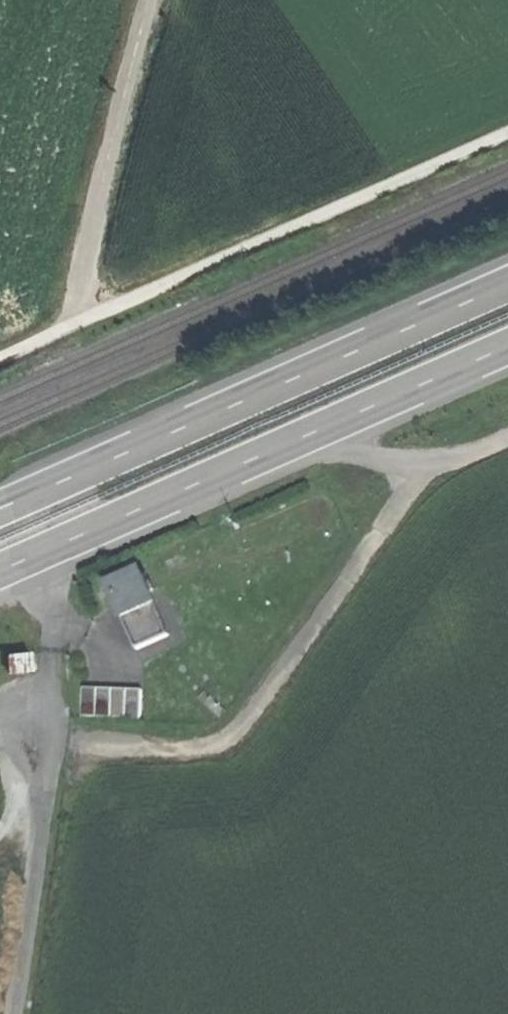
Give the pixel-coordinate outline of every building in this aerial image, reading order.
[(114,584),(127,617),(158,604),(145,572),(114,584)] [(171,635),(158,604),(127,617),(140,648),(171,635)] [(32,652),(8,655),(10,675),(35,672),(32,652)] [(84,688),(84,716),(99,717),(100,689),(84,688)] [(116,689),(100,689),(99,717),(115,717),(116,689)] [(131,689),(116,689),(115,717),(131,718),(131,689)] [(146,690),(131,689),(131,718),(145,718),(146,690)]
